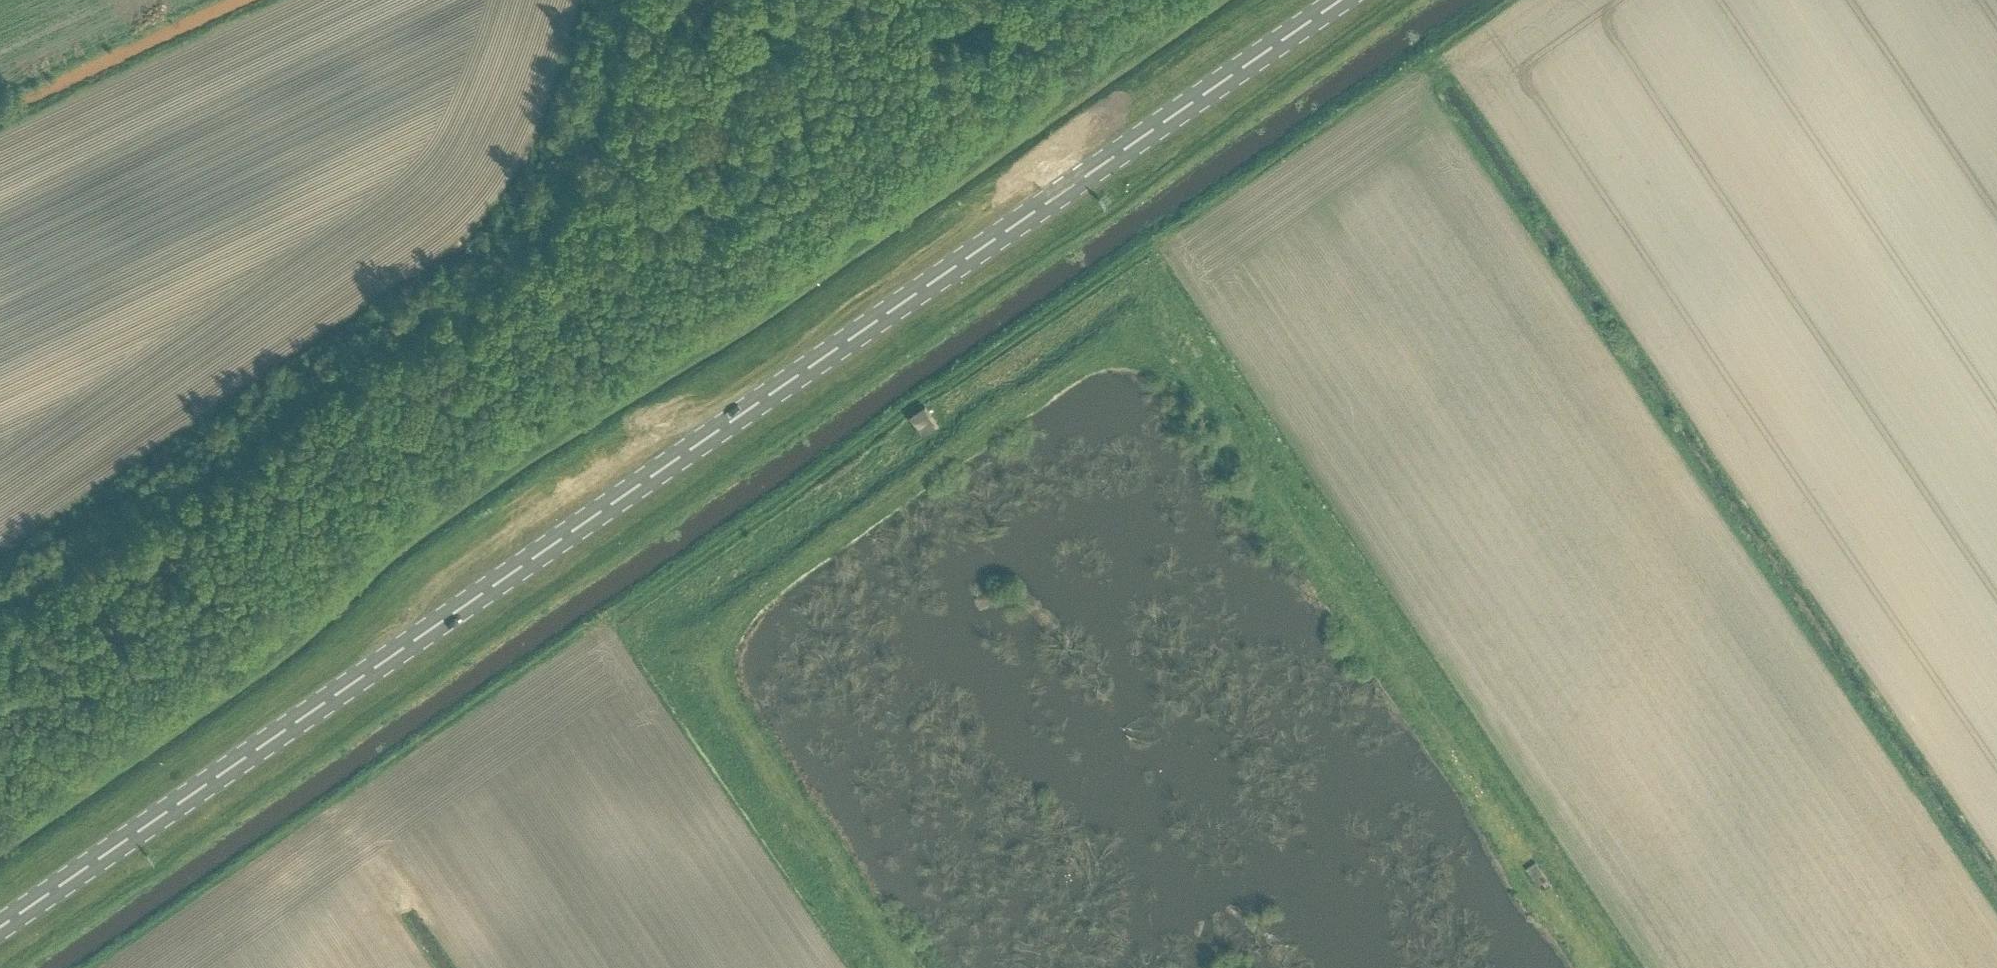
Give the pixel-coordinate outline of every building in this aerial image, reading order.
[(922,433),(938,422),(926,402),(909,413),(922,433)]
